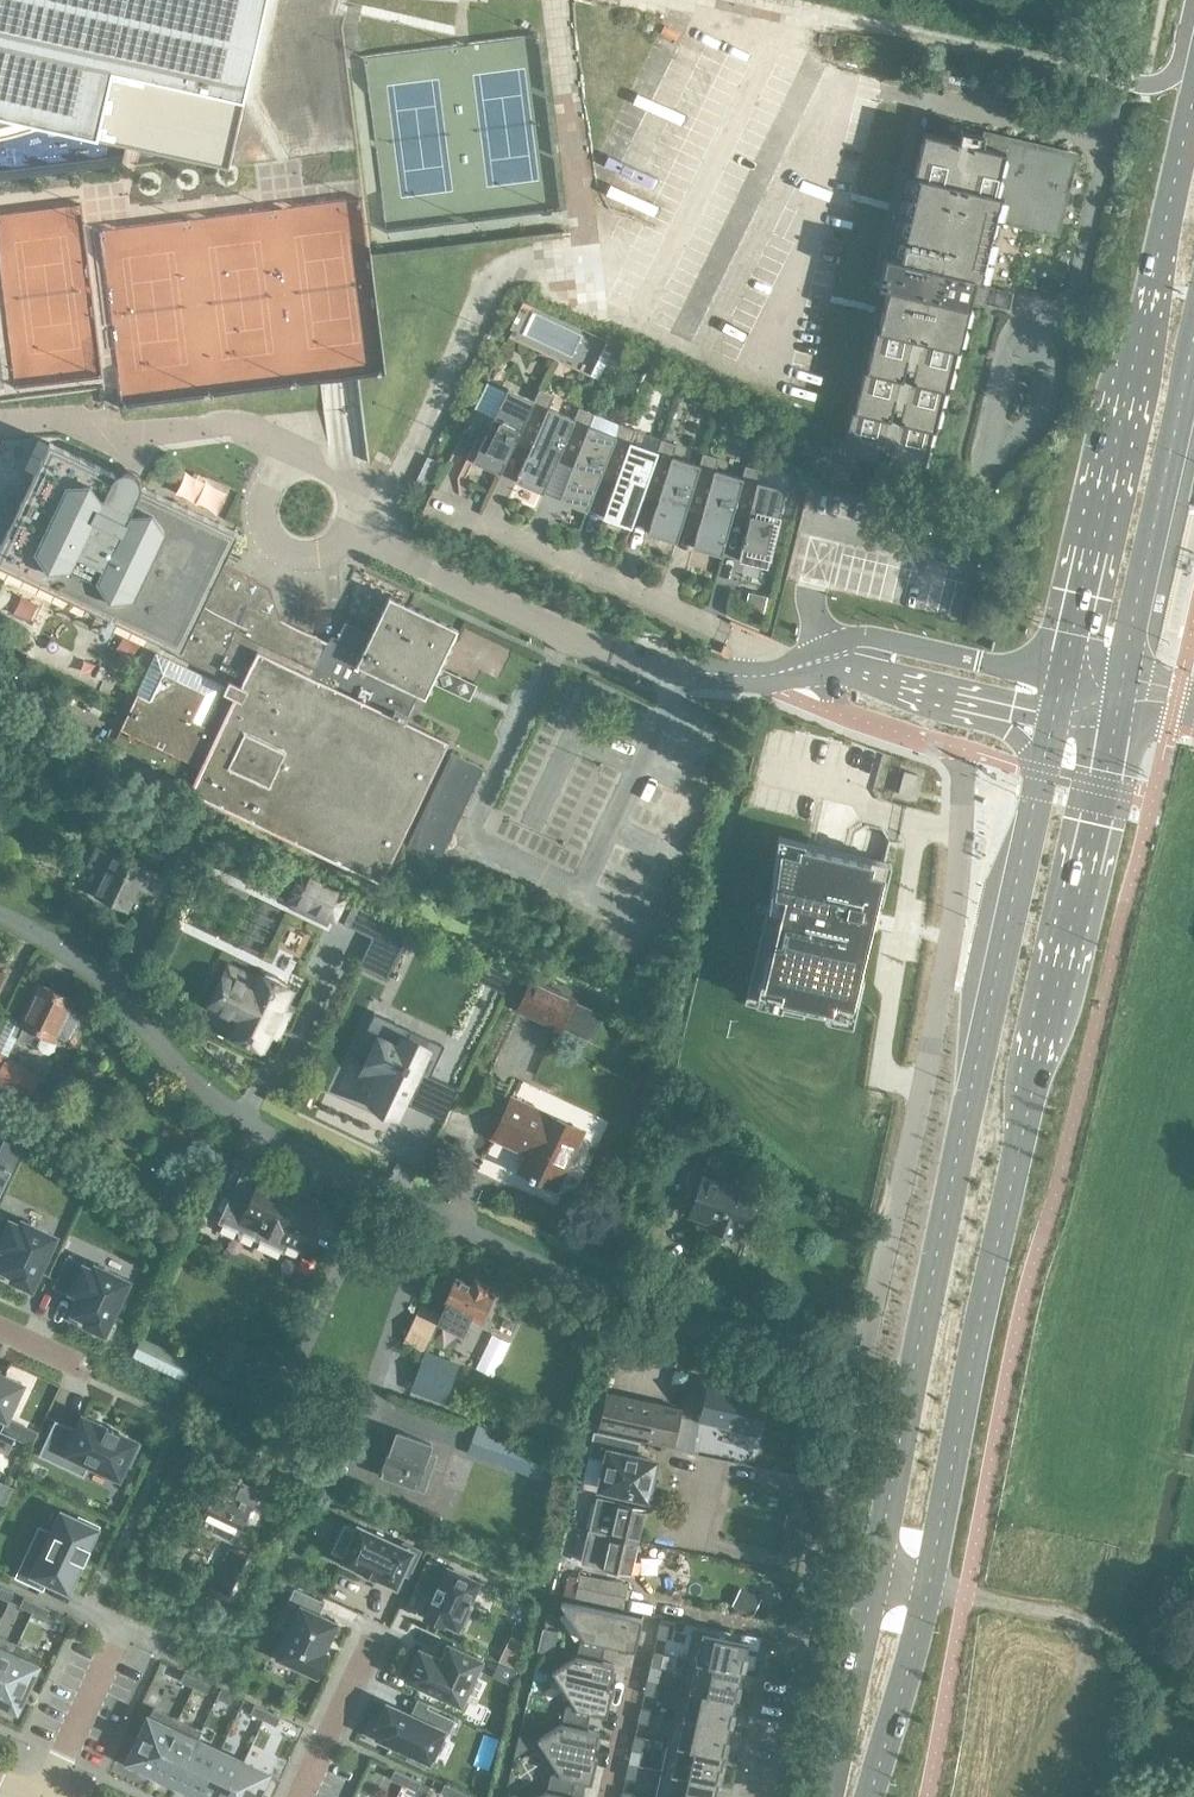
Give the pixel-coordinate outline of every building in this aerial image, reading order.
[(1,127),(12,124),(26,120),(46,125),(51,126),(70,130),(133,145),(162,151),(170,153),(185,157),(121,164),(0,179),(0,401),(66,393),(102,389),(116,387),(119,407),(242,392),(320,382),(322,382),(339,380),(357,378),(359,377),(385,374),(380,333),(378,314),(370,254),(363,198),(353,118),(347,69),(346,60),(342,27),(348,1),(348,0),(0,0),(0,127),(1,127)] [(951,70),(939,67),(935,83),(947,86),(951,70)] [(984,303),(988,286),(986,282),(982,281),(983,276),(987,274),(989,265),(987,262),(988,257),(988,255),(992,253),(994,245),(992,241),(993,236),(993,234),(997,232),(999,224),(997,220),(997,217),(1055,230),(1073,156),(990,137),(987,147),(924,132),(914,174),(905,172),(882,266),(884,266),(882,275),(880,274),(878,286),(887,288),(878,326),(876,326),(866,368),(864,367),(854,409),(852,408),(842,453),(923,472),(933,431),(935,431),(944,389),(947,390),(957,348),(959,348),(969,304),(980,306),(984,303)] [(611,352),(603,348),(590,375),(598,379),(611,352)] [(658,374),(654,385),(673,393),(677,382),(658,374)] [(500,474),(516,442),(535,401),(533,400),(486,377),(462,428),(482,438),(476,452),(474,457),(477,462),(486,467),(500,474)] [(543,493),(557,460),(575,419),(573,418),(548,407),(553,395),(538,389),(533,400),(535,401),(516,442),(530,448),(519,473),(517,477),(519,482),(529,487),(543,493)] [(587,511),(600,478),(617,436),(614,435),(589,425),(594,413),(578,407),(573,418),(575,419),(557,460),(572,466),(562,492),(561,496),(563,501),(573,505),(572,505),(587,511)] [(631,527),(643,494),(658,451),(656,450),(630,441),(635,429),(619,423),(614,435),(617,436),(600,478),(615,483),(606,509),(604,513),(607,518),(617,522),(616,522),(631,527)] [(701,465),(698,464),(672,456),(676,444),(660,439),(656,450),(658,451),(643,494),(658,499),(650,525),(649,529),(651,534),(661,537),(661,538),(676,542),(687,508),(701,465)] [(415,725),(406,720),(418,694),(425,697),(433,680),(440,664),(457,629),(389,596),(371,633),(345,621),(337,638),(334,644),(327,641),(274,616),(272,619),(252,609),(250,604),(250,603),(248,600),(246,599),(245,598),(243,597),(242,597),(239,597),(236,597),(229,594),(223,578),(217,575),(238,532),(140,485),(137,492),(113,481),(116,474),(49,442),(0,545),(0,564),(179,650),(176,656),(214,674),(218,666),(244,679),(241,686),(229,680),(226,686),(157,653),(113,744),(178,775),(174,784),(381,882),(400,841),(407,844),(405,847),(438,863),(452,833),(450,832),(456,819),(458,820),(483,768),(450,753),(449,755),(443,752),(448,741),(415,725)] [(743,478),(742,477),(715,470),(718,457),(702,453),(698,464),(701,465),(687,508),(702,512),(695,539),(694,543),(696,548),(707,551),(706,551),(722,555),(731,521),(743,478)] [(745,465),(742,477),(743,478),(731,521),(746,525),(740,551),(739,556),(742,561),(752,563),(767,567),(786,488),(758,482),(761,469),(745,465)] [(181,500),(224,518),(237,488),(194,470),(181,500)] [(748,591),(744,608),(763,613),(767,596),(748,591)] [(440,664),(433,680),(460,692),(467,676),(440,664)] [(917,774),(904,771),(898,793),(911,797),(917,774)] [(200,833),(171,820),(155,856),(166,861),(162,869),(166,870),(154,895),(168,902),(200,833)] [(757,949),(746,995),(770,1001),(768,1010),(804,1018),(806,1010),(827,1015),(847,1019),(858,975),(862,956),(869,930),(869,926),(874,927),(877,914),(873,913),(873,909),(875,901),(883,867),(882,866),(871,864),(824,853),(812,850),(811,849),(806,848),(783,843),(776,891),(774,907),(768,906),(757,949)] [(152,892),(160,875),(97,845),(88,863),(106,872),(96,894),(128,909),(139,886),(152,892)] [(286,866),(282,875),(293,880),(297,871),(286,866)] [(301,873),(289,898),(334,920),(346,895),(301,873)] [(356,896),(343,923),(372,937),(358,966),(361,967),(362,967),(386,979),(403,942),(412,923),(356,896)] [(278,976),(266,972),(264,977),(258,974),(255,979),(253,978),(250,983),(253,984),(250,991),(222,977),(208,1006),(236,1020),(229,1034),(263,1051),(276,1024),(282,1027),(289,1013),(283,1009),(292,990),(286,987),(288,983),(278,976)] [(519,1009),(559,1028),(561,1025),(578,1033),(589,1009),(572,1001),(573,999),(532,980),(519,1009)] [(80,1011),(69,1006),(71,1001),(40,987),(23,1023),(24,1023),(18,1037),(36,1046),(43,1032),(54,1037),(56,1034),(67,1039),(72,1037),(82,1015),(80,1011)] [(364,1032),(351,1060),(357,1063),(366,1067),(362,1074),(369,1077),(360,1097),(373,1103),(372,1104),(374,1105),(375,1104),(394,1112),(393,1114),(395,1115),(402,1101),(405,1094),(418,1100),(430,1074),(439,1055),(426,1049),(431,1039),(408,1028),(399,1048),(364,1032)] [(21,1108),(28,1099),(40,1078),(0,1054),(0,1093),(21,1108)] [(584,1131),(546,1113),(511,1097),(492,1138),(498,1140),(498,1139),(509,1144),(508,1145),(527,1154),(519,1171),(529,1176),(528,1178),(532,1180),(533,1178),(557,1189),(584,1131)] [(687,1137),(683,1150),(704,1157),(708,1144),(687,1137)] [(11,1171),(0,1166),(0,1195),(11,1171)] [(682,1167),(677,1182),(692,1187),(697,1172),(682,1167)] [(287,1242),(302,1249),(322,1206),(262,1178),(261,1180),(243,1172),(220,1221),(283,1250),(287,1242)] [(738,1227),(743,1229),(756,1192),(703,1174),(702,1178),(704,1179),(700,1190),(698,1190),(691,1212),(710,1218),(708,1226),(736,1236),(738,1227)] [(55,1236),(22,1221),(20,1224),(0,1215),(0,1247),(8,1251),(0,1268),(14,1275),(12,1279),(31,1288),(55,1236)] [(104,1333),(128,1281),(95,1265),(93,1269),(67,1257),(54,1285),(72,1293),(72,1292),(81,1296),(73,1313),(87,1319),(85,1324),(104,1333)] [(446,1305),(438,1322),(462,1334),(471,1317),(480,1321),(493,1294),(486,1291),(489,1285),(476,1279),(472,1286),(455,1278),(443,1304),(446,1305)] [(135,1335),(128,1353),(181,1378),(189,1360),(135,1335)] [(458,1364),(424,1352),(411,1388),(445,1400),(458,1364)] [(22,1384),(0,1373),(0,1415),(6,1418),(22,1384)] [(756,1434),(765,1395),(708,1382),(699,1421),(756,1434)] [(599,1425),(673,1441),(681,1409),(653,1402),(653,1403),(640,1400),(638,1399),(638,1400),(625,1397),(626,1396),(624,1396),(624,1397),(608,1393),(609,1393),(606,1392),(599,1425)] [(140,1441),(118,1431),(118,1429),(107,1423),(106,1425),(83,1414),(77,1427),(56,1417),(39,1452),(83,1472),(89,1459),(119,1473),(125,1460),(130,1462),(140,1441)] [(515,1435),(502,1429),(499,1439),(485,1434),(466,1485),(493,1495),(504,1469),(515,1473),(521,1457),(509,1452),(515,1435)] [(7,1451),(14,1437),(0,1430),(0,1448),(7,1451)] [(636,1457),(640,1441),(593,1431),(587,1455),(606,1459),(600,1487),(646,1498),(647,1493),(652,1489),(655,1484),(656,1478),(656,1472),(653,1466),(654,1461),(636,1457)] [(410,1453),(389,1446),(379,1474),(415,1487),(431,1444),(415,1438),(410,1453)] [(238,1532),(257,1490),(242,1483),(242,1484),(225,1476),(218,1489),(216,1488),(203,1516),(238,1532)] [(644,1507),(620,1502),(597,1497),(590,1531),(637,1541),(644,1507)] [(83,1560),(98,1526),(79,1517),(77,1520),(62,1513),(40,1559),(27,1553),(17,1576),(42,1588),(46,1579),(67,1589),(81,1559),(83,1560)] [(409,1573),(420,1549),(403,1541),(401,1546),(358,1525),(342,1560),(396,1585),(403,1570),(409,1573)] [(630,1572),(637,1541),(590,1531),(584,1560),(593,1562),(593,1564),(630,1572)] [(207,1589),(235,1603),(256,1560),(228,1546),(207,1589)] [(467,1604),(478,1581),(447,1567),(446,1569),(427,1560),(415,1586),(432,1594),(431,1597),(433,1598),(425,1615),(442,1623),(444,1620),(457,1626),(457,1625),(461,1627),(471,1606),(467,1604)] [(622,1606),(627,1583),(581,1574),(576,1596),(622,1606)] [(0,1586),(0,1596),(9,1601),(13,1592),(0,1586)] [(322,1650),(335,1622),(318,1614),(324,1601),(294,1587),(287,1602),(300,1608),(278,1656),(316,1673),(326,1652),(322,1650)] [(740,1588),(732,1608),(754,1616),(761,1596),(740,1588)] [(32,1611),(36,1603),(23,1597),(20,1605),(32,1611)] [(635,1651),(642,1618),(632,1616),(561,1600),(560,1602),(583,1637),(580,1639),(576,1655),(601,1661),(605,1644),(635,1651)] [(49,1609),(36,1603),(32,1611),(45,1617),(49,1609)] [(669,1624),(660,1622),(659,1622),(656,1637),(666,1639),(669,1624)] [(542,1628),(535,1654),(552,1658),(558,1633),(542,1628)] [(693,1630),(686,1659),(741,1671),(748,1642),(693,1630)] [(511,1634),(499,1660),(517,1669),(523,1640),(511,1634)] [(461,1704),(482,1659),(447,1643),(440,1658),(419,1648),(405,1678),(461,1704)] [(12,1654),(0,1649),(0,1681),(12,1654)] [(660,1668),(663,1653),(653,1651),(650,1665),(660,1668)] [(37,1666),(12,1654),(0,1681),(0,1701),(17,1709),(20,1701),(20,1702),(21,1701),(20,1700),(26,1687),(27,1688),(27,1687),(27,1686),(37,1666)] [(614,1663),(601,1661),(576,1655),(552,1671),(572,1702),(565,1707),(561,1723),(586,1728),(590,1712),(602,1715),(608,1687),(614,1663)] [(735,1699),(741,1671),(686,1659),(680,1687),(735,1699)] [(499,1660),(495,1671),(511,1682),(517,1669),(499,1660)] [(193,1686),(197,1677),(184,1671),(180,1680),(193,1686)] [(210,1683),(197,1677),(193,1686),(206,1692),(210,1683)] [(654,1696),(657,1681),(647,1679),(643,1693),(654,1696)] [(729,1727),(735,1699),(680,1687),(674,1715),(729,1727)] [(233,1694),(220,1688),(216,1697),(229,1703),(233,1694)] [(263,1719),(267,1710),(254,1704),(250,1713),(263,1719)] [(378,1723),(383,1725),(378,1736),(410,1751),(407,1758),(424,1765),(427,1759),(429,1760),(443,1732),(448,1734),(455,1719),(427,1706),(421,1720),(387,1704),(378,1723)] [(648,1723),(651,1709),(641,1707),(637,1721),(648,1723)] [(280,1716),(267,1710),(263,1719),(276,1725),(280,1716)] [(727,1738),(729,1727),(674,1715),(668,1742),(723,1755),(727,1738)] [(153,1772),(173,1729),(149,1718),(139,1739),(138,1738),(138,1739),(139,1740),(133,1753),(132,1752),(131,1753),(132,1754),(129,1761),(153,1772)] [(599,1731),(586,1728),(561,1723),(537,1738),(557,1770),(550,1775),(547,1791),(571,1796),(575,1780),(587,1782),(593,1755),(599,1731)] [(176,1783),(196,1740),(173,1729),(153,1772),(157,1774),(157,1775),(158,1775),(158,1774),(172,1780),(171,1781),(172,1782),(172,1781),(176,1783)] [(641,1751),(645,1737),(634,1735),(631,1749),(641,1751)] [(199,1794),(219,1751),(196,1740),(176,1783),(181,1785),(180,1786),(181,1786),(182,1785),(195,1791),(194,1792),(195,1793),(196,1792),(199,1794)] [(717,1783),(723,1755),(668,1742),(661,1770),(717,1783)] [(243,1762),(219,1751),(199,1794),(204,1796),(205,1796),(207,1796),(226,1796),(243,1762)] [(279,1779),(243,1762),(226,1796),(256,1796),(257,1795),(258,1794),(257,1794),(258,1792),(270,1796),(271,1796),(279,1779)] [(635,1779),(638,1765),(628,1763),(625,1777),(635,1779)] [(403,1784),(407,1776),(394,1770),(390,1778),(403,1784)] [(717,1783),(661,1770),(656,1796),(713,1796),(717,1783)] [(420,1782),(407,1776),(403,1784),(416,1790),(420,1782)] [(457,1789),(444,1783),(440,1792),(452,1796),(453,1796),(457,1789)]
